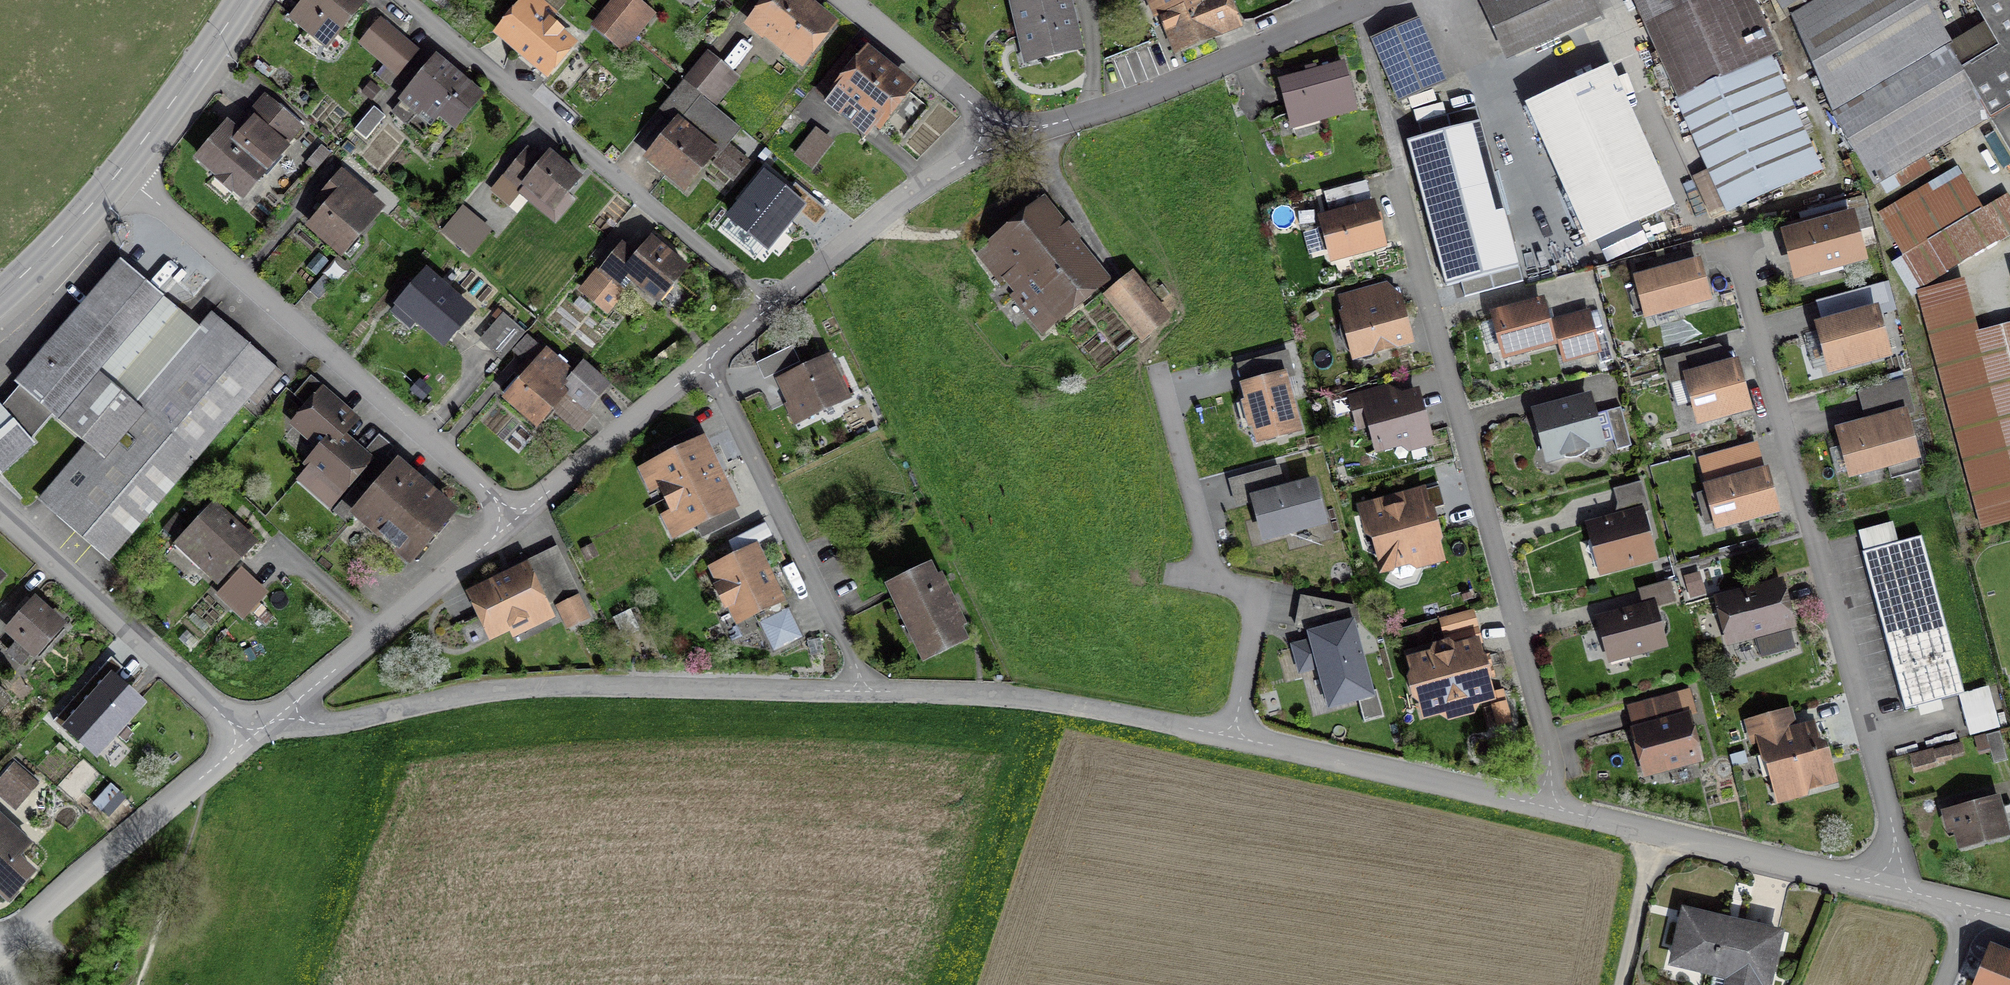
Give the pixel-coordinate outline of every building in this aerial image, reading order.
[(357,0),(303,0),(285,21),(322,52),(361,4),(357,0)] [(542,0),(525,0),(496,34),(545,76),(574,41),(544,16),(551,8),(542,0)] [(626,33),(643,11),(629,0),(613,0),(602,14),(626,33)] [(795,0),(760,0),(739,28),(794,71),(830,27),(795,0)] [(1029,2),(1006,7),(1020,67),(1076,53),(1063,0),(1028,0),(1029,2)] [(1166,60),(1233,34),(1220,0),(1142,0),(1166,60)] [(1477,4),(1504,62),(1596,20),(1587,0),(1487,0),(1477,4)] [(1747,0),(1630,0),(1678,101),(1765,61),(1773,57),(1747,0)] [(1829,0),(1783,0),(1789,24),(1829,0)] [(2003,4),(2001,0),(1966,0),(1982,28),(1944,50),(1916,0),(1829,0),(1789,24),(1832,114),(1872,188),(1986,124),(2009,165),(2009,0),(2003,4)] [(626,33),(602,14),(590,29),(621,53),(633,38),(626,33)] [(414,53),(379,23),(357,49),(392,78),(414,53)] [(1415,25),(1370,44),(1396,104),(1441,85),(1415,25)] [(906,94),(858,55),(820,101),(862,135),(866,130),(872,135),(906,94)] [(736,82),(703,56),(682,83),(714,110),(736,82)] [(474,95),(430,61),(395,106),(419,124),(424,117),(445,133),(474,95)] [(1817,174),(1765,61),(1678,101),(1672,104),(1724,217),(1817,174)] [(1351,114),(1339,69),(1277,85),(1288,130),(1351,114)] [(1605,70),(1521,108),(1584,248),(1669,209),(1605,70)] [(679,194),(709,157),(733,177),(745,163),(726,147),(737,134),(712,113),(714,110),(682,83),(659,110),(674,122),(640,162),(679,194)] [(298,130),(261,99),(230,136),(220,127),(189,163),(234,202),(257,175),(258,176),(298,130)] [(376,109),(358,129),(367,138),(385,118),(376,109)] [(1475,128),(1405,147),(1442,287),(1513,269),(1475,128)] [(829,148),(811,134),(792,160),(810,173),(829,148)] [(537,162),(524,151),(487,197),(504,210),(515,196),(548,222),(578,186),(542,157),(537,162)] [(334,258),(376,208),(335,174),(316,197),(324,203),(301,231),(334,258)] [(802,207),(763,175),(727,219),(766,251),(802,207)] [(1961,180),(1933,197),(1928,190),(1880,218),(1921,289),(2009,237),(2009,209),(2005,201),(1981,215),(1961,180)] [(1321,197),(1327,217),(1316,220),(1329,264),(1381,250),(1368,205),(1362,186),(1321,197)] [(1105,281),(1038,202),(975,256),(1042,334),(1105,281)] [(486,234),(459,210),(435,236),(463,261),(486,234)] [(1846,216),(1777,234),(1790,285),(1860,267),(1846,216)] [(629,258),(616,248),(577,297),(604,319),(619,300),(611,293),(621,281),(653,306),(682,269),(645,240),(629,258)] [(1692,262),(1630,279),(1642,322),(1704,305),(1692,262)] [(193,335),(116,268),(12,387),(19,392),(50,420),(86,451),(38,506),(104,563),(271,372),(208,317),(193,335)] [(450,268),(433,287),(444,296),(460,276),(450,268)] [(1164,320),(1128,276),(1100,299),(1136,343),(1164,320)] [(433,287),(422,277),(386,316),(401,329),(405,324),(433,350),(465,315),(444,296),(433,287)] [(1916,295),(1980,534),(2009,526),(2009,328),(1976,337),(1962,283),(1916,295)] [(1383,288),(1337,302),(1355,364),(1405,349),(1392,299),(1383,288)] [(1536,303),(1488,317),(1501,362),(1549,348),(1543,327),(1536,303)] [(1885,360),(1872,311),(1810,326),(1823,376),(1885,360)] [(1585,314),(1543,327),(1549,348),(1555,346),(1562,368),(1598,357),(1585,314)] [(521,337),(499,318),(475,344),(497,364),(508,352),(521,337)] [(540,355),(521,337),(508,352),(526,370),(540,355)] [(1746,418),(1733,363),(1715,367),(1709,344),(1660,356),(1667,383),(1683,379),(1696,430),(1746,418)] [(1233,368),(1239,388),(1278,377),(1281,386),(1293,383),(1285,354),(1233,368)] [(567,380),(540,355),(526,370),(497,402),(527,429),(559,395),(565,400),(550,417),(574,438),(589,421),(583,416),(605,391),(578,368),(567,380)] [(826,361),(774,384),(793,427),(845,403),(826,361)] [(1281,386),(1278,377),(1239,388),(1236,388),(1251,449),(1294,438),(1281,386)] [(1857,395),(1865,424),(1832,433),(1846,481),(1913,462),(1901,417),(1909,415),(1900,383),(1857,395)] [(1383,391),(1346,400),(1354,434),(1364,431),(1374,459),(1426,443),(1413,396),(1395,400),(1383,391)] [(19,392),(0,412),(0,477),(32,451),(27,445),(50,420),(19,392)] [(285,430),(317,457),(337,440),(351,423),(316,394),(285,430)] [(1617,414),(1590,422),(1583,399),(1531,414),(1547,469),(1599,454),(1598,449),(1606,447),(1609,457),(1629,451),(1617,414)] [(359,458),(337,440),(317,457),(293,485),(325,512),(353,478),(361,485),(388,454),(373,441),(359,458)] [(657,503),(715,474),(700,444),(641,473),(657,503)] [(447,517),(390,467),(344,520),(400,570),(447,517)] [(1760,468),(1699,484),(1712,535),(1773,519),(1760,468)] [(715,474),(657,503),(676,542),(734,513),(715,474)] [(1322,524),(1312,485),(1254,500),(1264,539),(1322,524)] [(1618,518),(1584,527),(1598,578),(1651,563),(1638,517),(1646,515),(1638,487),(1611,494),(1618,518)] [(1418,492),(1357,510),(1377,581),(1438,563),(1418,492)] [(249,545),(209,508),(171,549),(211,586),(249,545)] [(1918,540),(1860,556),(1903,713),(1961,698),(1918,540)] [(753,549),(704,573),(730,628),(779,604),(753,549)] [(591,550),(579,556),(584,567),(596,562),(591,550)] [(555,553),(522,569),(543,612),(552,607),(554,612),(576,601),(578,600),(555,553)] [(932,560),(885,583),(923,661),(970,639),(963,625),(967,623),(942,571),(938,573),(932,560)] [(522,569),(463,597),(486,645),(508,634),(511,641),(549,623),(543,612),(522,569)] [(240,573),(221,594),(242,614),(262,593),(240,573)] [(1791,631),(1776,581),(1709,601),(1723,650),(1791,631)] [(1637,595),(1641,609),(1596,620),(1608,665),(1660,651),(1649,611),(1672,605),(1667,586),(1637,595)] [(1322,663),(1334,706),(1370,693),(1346,606),(1303,598),(1298,625),(1310,627),(1313,643),(1296,647),(1303,668),(1322,663)] [(576,601),(554,612),(565,633),(586,623),(576,601)] [(31,602),(0,634),(0,637),(12,648),(3,657),(15,669),(24,658),(29,662),(60,629),(31,602)] [(1440,624),(1447,650),(1472,643),(1478,642),(1472,616),(1440,624)] [(1420,723),(1489,703),(1472,643),(1447,650),(1402,663),(1420,723)] [(134,707),(108,682),(76,715),(84,722),(77,730),(95,747),(134,707)] [(7,704),(1,699),(9,690),(0,683),(0,712),(7,704)] [(1697,764),(1683,715),(1677,696),(1625,710),(1631,730),(1626,731),(1641,781),(1697,764)] [(1989,699),(1964,706),(1972,733),(1997,725),(1989,699)] [(70,715),(62,707),(40,729),(48,737),(70,715)] [(1787,712),(1745,725),(1752,748),(1756,747),(1775,808),(1831,791),(1810,725),(1793,730),(1787,712)] [(2005,764),(1997,737),(1973,744),(1977,758),(1988,755),(1992,768),(2005,764)] [(1962,758),(1959,747),(1908,761),(1912,777),(1935,771),(1933,766),(1962,758)] [(12,765),(0,781),(0,802),(14,812),(36,782),(12,765)] [(123,798),(112,788),(95,807),(107,817),(123,798)] [(2006,841),(1996,801),(1940,816),(1951,856),(2006,841)] [(0,819),(0,899),(3,902),(27,875),(10,859),(26,842),(0,819)] [(1778,934),(1677,911),(1664,968),(1723,981),(1722,984),(1766,984),(1778,934)] [(1986,950),(1973,984),(2009,984),(2009,959),(1986,950)]
